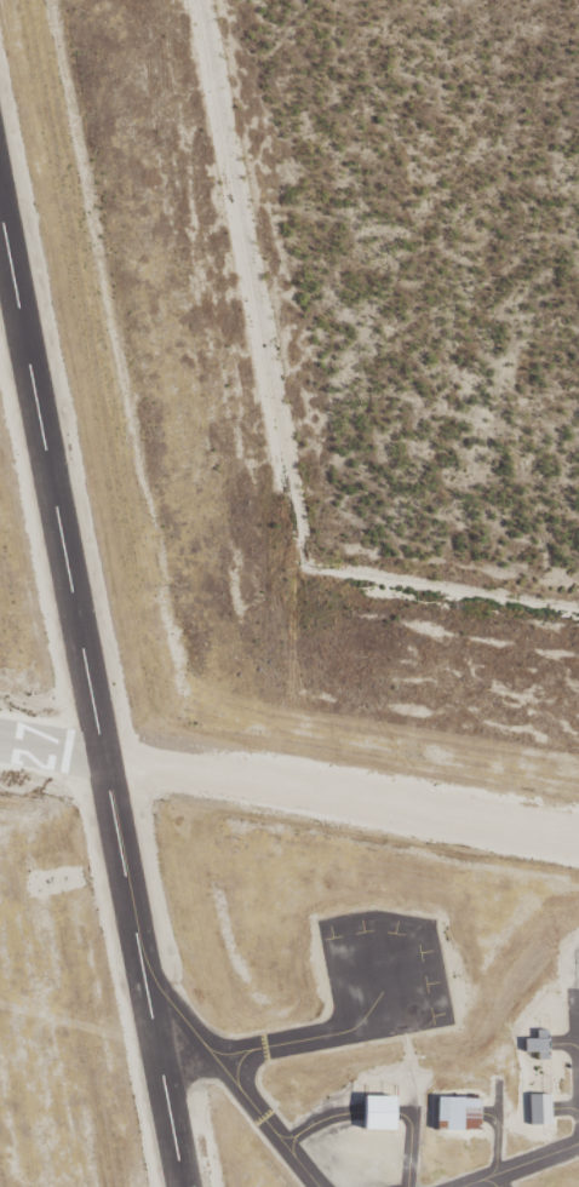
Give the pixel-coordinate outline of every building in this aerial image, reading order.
[(549,1093),(527,1094),(528,1124),(550,1123),(549,1093)]
